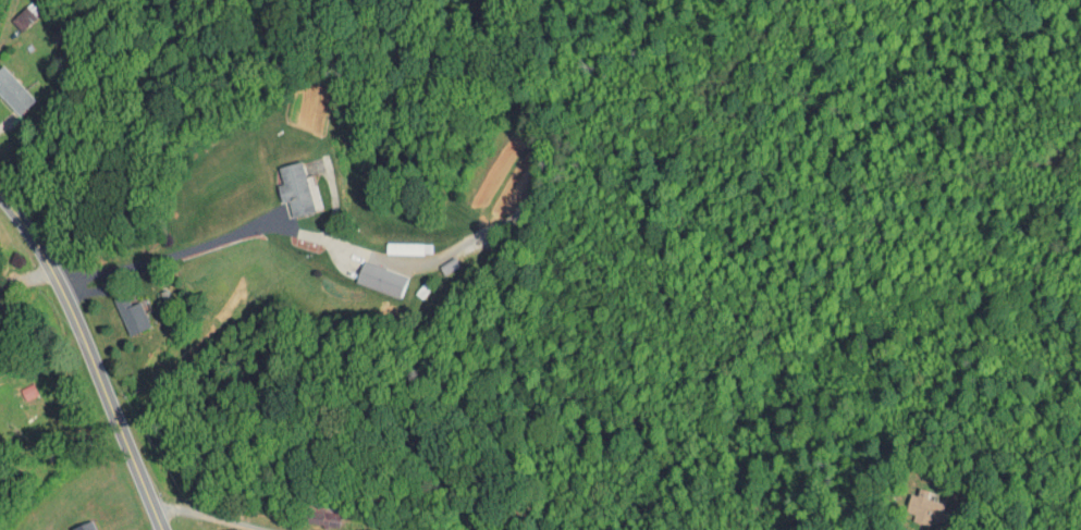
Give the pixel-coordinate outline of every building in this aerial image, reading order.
[(6,23),(22,11),(13,0),(12,0),(0,9),(0,15),(6,23)] [(0,72),(0,104),(4,108),(20,93),(0,72)] [(262,160),(267,177),(260,178),(265,197),(272,195),(276,211),(299,205),(286,154),(262,160)] [(341,275),(385,292),(393,270),(349,254),(341,275)] [(135,320),(126,295),(105,303),(114,328),(135,320)] [(914,492),(916,484),(905,481),(903,488),(897,487),(892,505),(901,507),(899,514),(928,522),(935,498),(914,492)] [(87,526),(83,528),(77,513),(55,522),(59,529),(89,529),(87,526)]
